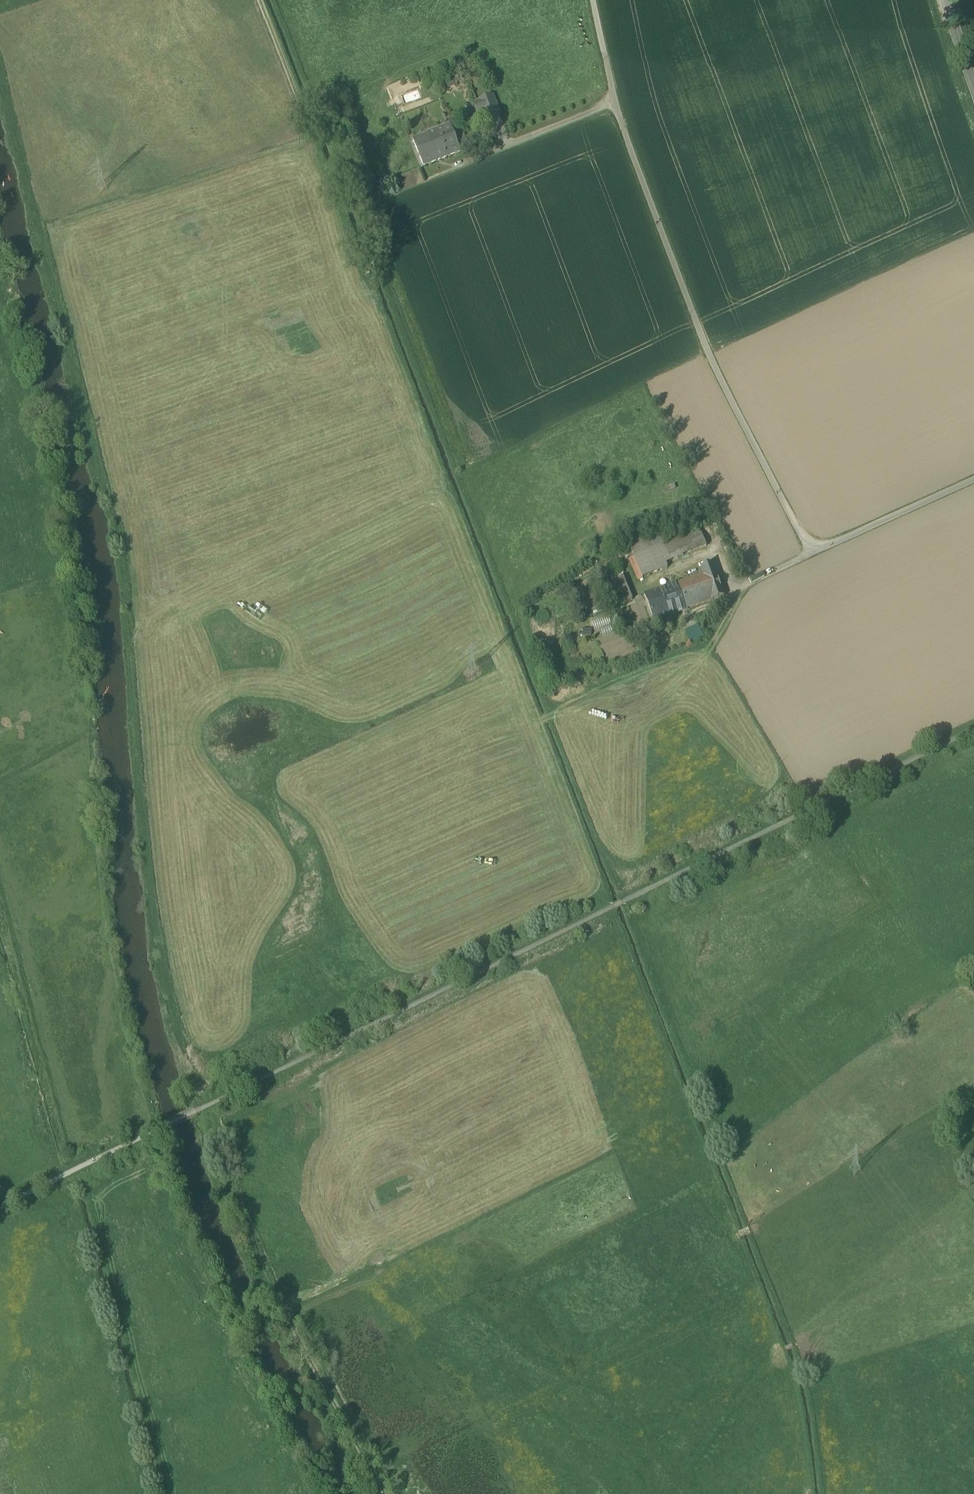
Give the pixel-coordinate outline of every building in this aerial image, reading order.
[(446,75),(447,83),(456,82),(455,78),(458,77),(457,74),(454,74),(454,73),(446,75)] [(483,114),(485,119),(499,113),(492,97),(473,105),(477,116),(483,114)] [(458,125),(451,128),(456,142),(464,139),(458,125)] [(459,151),(456,142),(451,128),(450,127),(426,136),(427,137),(421,139),(421,138),(413,142),(423,167),(460,152),(459,151)] [(467,148),(464,139),(456,142),(459,151),(467,148)] [(633,558),(659,548),(667,544),(661,530),(628,543),(633,558)] [(699,531),(667,544),(659,548),(665,564),(706,547),(699,531)] [(659,548),(633,558),(642,579),(667,569),(665,564),(659,548)] [(703,576),(707,586),(718,582),(712,564),(700,569),(701,569),(703,576)] [(687,611),(712,602),(712,601),(709,592),(707,586),(703,576),(678,585),(687,611)] [(613,582),(622,605),(632,601),(623,578),(613,582)] [(707,586),(709,592),(720,588),(718,582),(707,586)] [(678,585),(658,592),(667,617),(687,611),(678,585)] [(724,598),(720,588),(709,592),(712,601),(712,602),(724,598)] [(654,622),(667,617),(658,592),(645,597),(654,622)] [(686,634),(691,644),(704,637),(700,631),(698,628),(686,634)]
